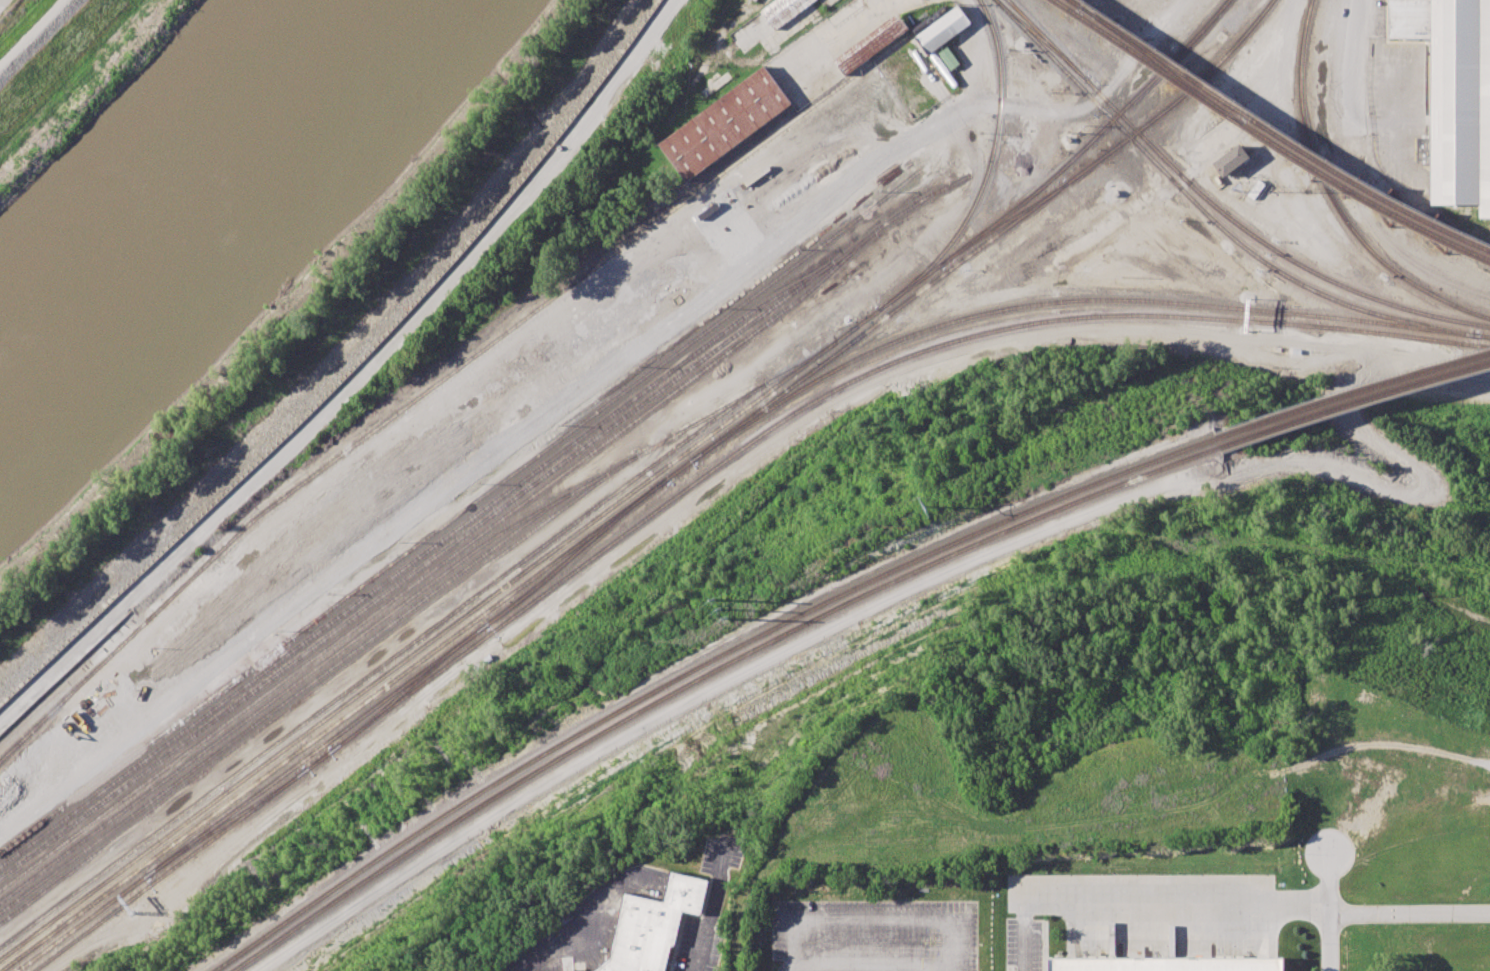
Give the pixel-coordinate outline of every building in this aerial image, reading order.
[(729,37),(778,0),(815,0),(743,55),(729,37)] [(1389,27),(1389,0),(1489,0),(1489,217),(1479,217),(1479,204),(1430,204),(1430,201),(1430,171),(1416,161),(1416,137),(1430,137),(1431,38),(1388,38),(1389,27)] [(957,4),(970,23),(928,53),(914,34),(957,4)] [(833,60),(896,14),(908,31),(845,77),(833,60)] [(950,70),(959,63),(946,46),(937,54),(950,70)] [(659,145),(763,65),(793,104),(689,184),(659,145)] [(1223,177),(1249,157),(1238,143),(1212,164),(1223,177)] [(667,945),(677,907),(696,912),(704,883),(673,875),(665,906),(626,896),(610,957),(593,970),(659,970),(667,945)] [(1282,958),(1282,970),(1046,970),(1046,959),(1282,958)]
